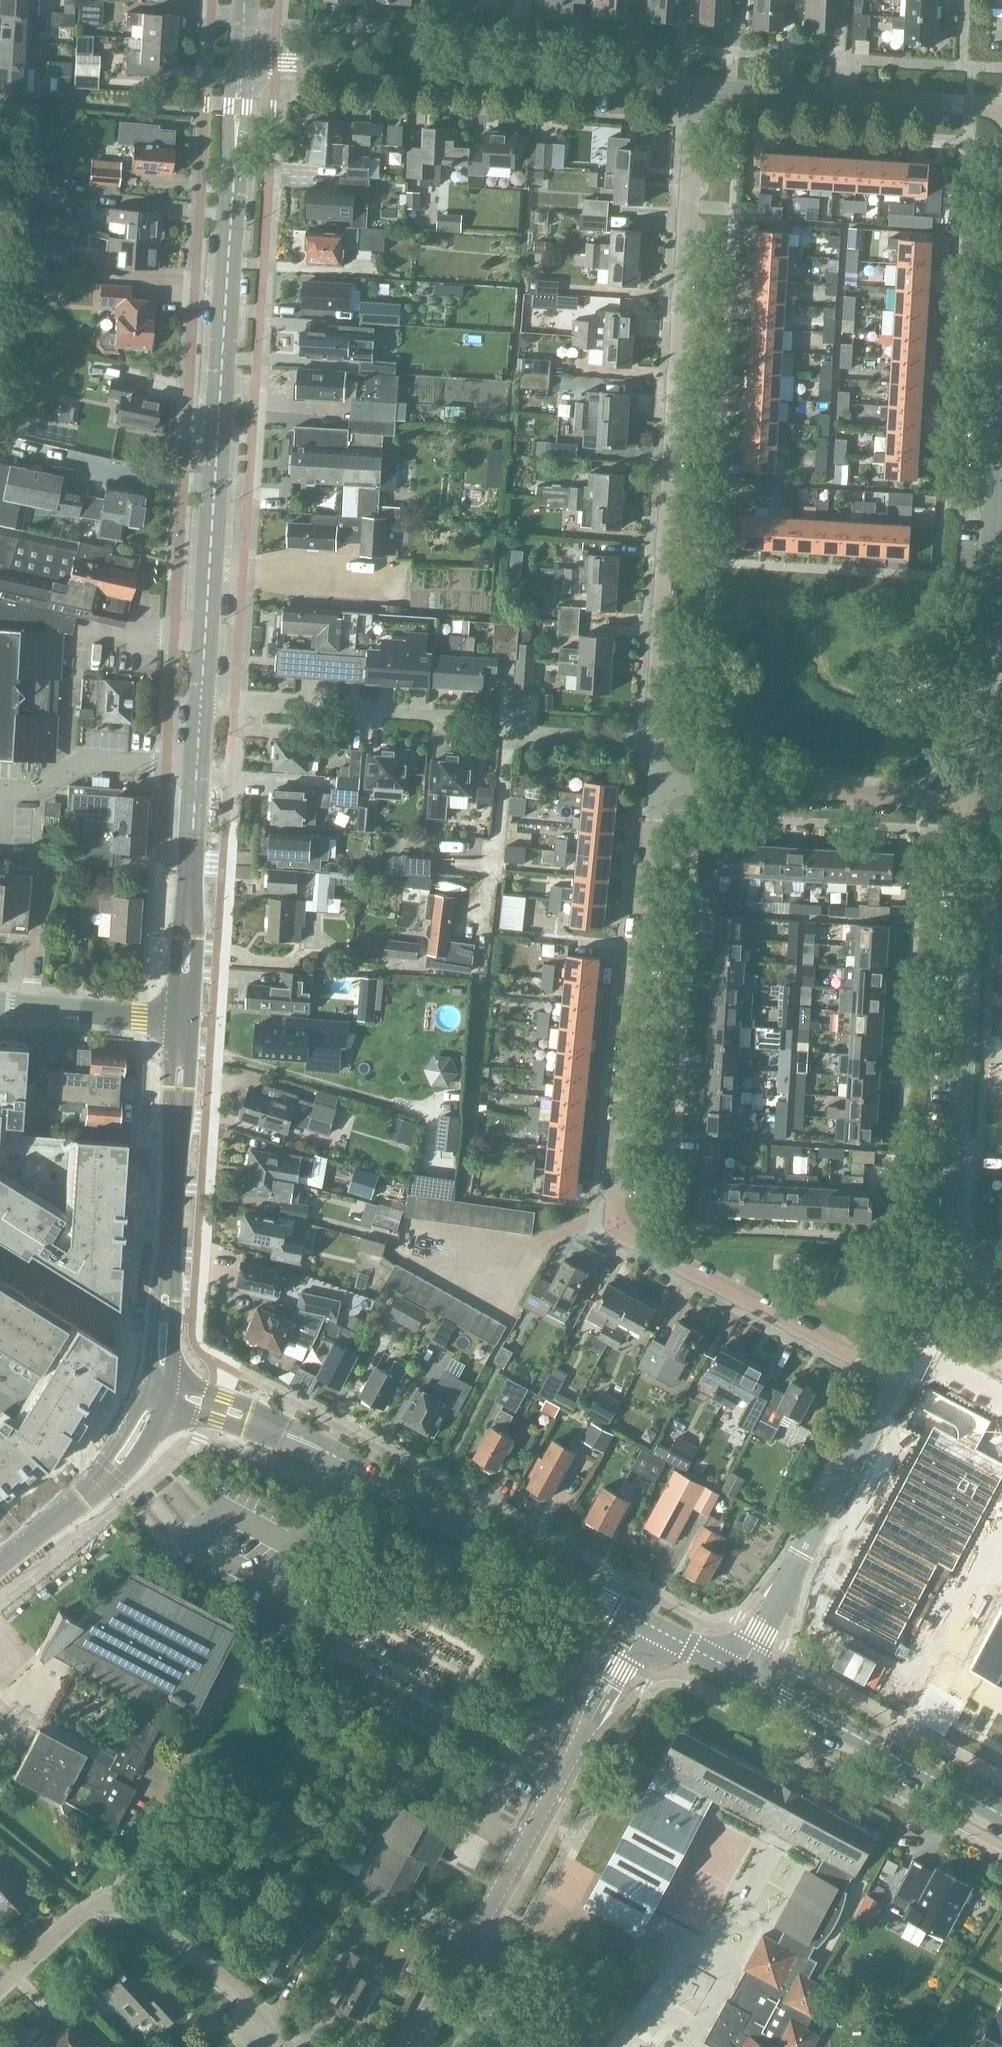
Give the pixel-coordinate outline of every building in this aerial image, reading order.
[(38,16),(39,0),(0,0),(0,14),(38,16)] [(78,25),(102,26),(103,0),(80,0),(78,25)] [(542,13),(548,13),(549,18),(564,19),(566,14),(572,15),(573,4),(573,0),(543,0),(542,13)] [(595,16),(627,18),(628,3),(639,4),(640,0),(596,0),(595,16)] [(647,19),(679,22),(680,0),(649,0),(647,19)] [(702,23),(729,25),(731,0),(703,0),(702,23)] [(783,29),(784,1),(797,2),(797,0),(757,0),(755,27),(783,29)] [(808,31),(833,33),(836,0),(810,0),(808,31)] [(907,17),(937,19),(938,0),(908,0),(907,17)] [(50,25),(61,25),(62,11),(51,11),(50,25)] [(62,11),(61,25),(73,26),(74,12),(62,11)] [(143,25),(142,38),(177,40),(177,32),(182,32),(183,15),(127,12),(127,24),(143,25)] [(28,41),(36,41),(37,31),(47,32),(48,17),(38,16),(0,14),(0,39),(28,41)] [(855,14),(853,40),(867,41),(868,27),(871,27),(872,15),(855,14)] [(895,16),(894,28),(906,28),(905,42),(936,44),(936,43),(940,43),(942,41),(943,37),(943,33),(940,31),(937,31),(937,19),(907,17),(895,16)] [(126,56),(125,74),(161,77),(164,64),(175,65),(180,65),(181,49),(176,49),(177,40),(142,38),(141,50),(136,50),(133,50),(126,56)] [(26,65),(28,41),(0,39),(0,64),(26,65)] [(76,55),(75,69),(99,70),(100,57),(76,55)] [(47,74),(58,75),(59,62),(47,61),(47,74)] [(59,62),(58,75),(70,75),(70,62),(59,62)] [(0,64),(0,89),(24,91),(26,65),(0,64)] [(314,137),(314,141),(355,143),(383,145),(384,136),(372,135),(373,123),(315,119),(315,123),(311,125),(310,135),(314,137)] [(131,171),(170,175),(174,131),(151,129),(151,125),(120,122),(118,143),(133,144),(131,171)] [(437,162),(466,164),(467,146),(457,145),(458,130),(421,127),(420,149),(407,148),(405,176),(419,177),(418,184),(436,185),(437,162)] [(470,174),(469,183),(484,184),(485,174),(486,163),(515,165),(517,133),(488,131),(486,147),(471,146),(470,174)] [(591,171),(591,172),(645,176),(647,149),(630,148),(631,138),(610,136),(608,172),(591,171)] [(355,143),(314,141),(313,144),(309,146),(309,157),(313,159),(313,162),(348,164),(347,176),(369,177),(371,157),(355,156),(355,143)] [(530,168),(550,170),(552,145),(531,143),(530,168)] [(761,184),(786,186),(788,154),(763,152),(761,184)] [(811,156),(788,154),(786,186),(809,188),(811,156)] [(835,157),(811,156),(809,188),(833,189),(835,157)] [(859,159),(835,157),(833,189),(857,191),(859,159)] [(883,160),(859,159),(857,191),(880,192),(883,160)] [(906,162),(883,160),(880,192),(904,194),(906,162)] [(906,162),(904,194),(928,195),(926,212),(942,213),(944,177),(930,176),(931,163),(906,162)] [(93,166),(91,182),(119,185),(120,169),(93,166)] [(530,170),(529,182),(540,183),(541,171),(530,170)] [(645,176),(591,172),(590,187),(617,189),(616,202),(643,203),(645,176)] [(514,187),(526,188),(527,176),(515,175),(514,187)] [(365,191),(365,179),(341,177),(341,189),(311,187),(309,217),(353,220),(355,190),(365,191)] [(408,192),(407,207),(419,208),(420,193),(408,192)] [(773,194),(761,193),(759,216),(783,218),(784,206),(772,205),(773,194)] [(796,208),(808,208),(809,197),(797,196),(796,208)] [(809,197),(808,208),(811,208),(820,209),(821,198),(809,197)] [(37,199),(27,198),(24,198),(24,210),(27,210),(36,211),(37,199)] [(584,199),(583,212),(609,214),(610,200),(584,199)] [(843,210),(856,211),(857,200),(844,200),(843,210)] [(857,200),(856,211),(868,212),(868,201),(857,200)] [(891,203),(891,213),(915,215),(916,204),(891,203)] [(110,208),(110,222),(126,223),(126,224),(125,238),(160,241),(160,238),(164,237),(165,221),(161,220),(162,211),(110,208)] [(808,208),(808,219),(819,220),(820,209),(811,208),(808,208)] [(609,214),(583,212),(581,212),(580,228),(607,230),(609,214)] [(439,213),(438,231),(462,232),(463,214),(439,213)] [(915,215),(891,213),(890,225),(914,226),(915,215)] [(346,233),(344,257),(351,258),(352,249),(357,249),(385,251),(386,229),(360,227),(358,227),(346,227),(346,233)] [(602,244),(602,254),(612,255),(639,257),(640,246),(644,245),(645,234),(641,233),(641,230),(630,229),(614,228),(613,244),(602,244)] [(757,255),(789,257),(798,257),(799,246),(790,246),(791,232),(758,230),(757,255)] [(308,231),(307,249),(309,249),(308,263),(343,266),(346,233),(308,231)] [(830,246),(841,247),(841,236),(830,235),(830,246)] [(160,241),(125,238),(108,237),(108,250),(124,251),(123,267),(158,270),(160,241)] [(900,249),(899,263),(931,265),(933,241),(890,238),(889,248),(900,249)] [(535,241),(535,250),(546,251),(546,242),(535,241)] [(588,243),(588,253),(602,254),(602,244),(588,243)] [(847,271),(857,271),(859,272),(861,248),(849,247),(847,271)] [(577,252),(576,264),(599,266),(598,281),(610,282),(638,284),(639,257),(612,255),(602,254),(588,253),(577,252)] [(757,255),(755,278),(788,280),(789,257),(757,255)] [(899,263),(898,287),(930,289),(931,265),(899,263)] [(827,294),(838,295),(839,270),(828,269),(827,294)] [(755,278),(754,302),(786,304),(788,280),(755,278)] [(534,279),(533,291),(558,293),(559,281),(534,279)] [(305,283),(303,307),(350,309),(352,285),(305,283)] [(97,340),(97,346),(103,353),(121,354),(122,349),(152,351),(157,302),(132,300),(133,287),(101,285),(100,307),(118,308),(116,331),(108,330),(97,340)] [(463,286),(448,285),(447,294),(462,295),(463,286)] [(898,287),(896,311),(928,313),(930,289),(898,287)] [(533,291),(532,308),(557,310),(558,293),(533,291)] [(846,294),(844,318),(856,319),(858,295),(846,294)] [(754,302),(752,325),(785,327),(786,304),(754,302)] [(574,335),(582,335),(634,339),(636,312),(597,310),(596,321),(575,320),(574,335)] [(361,311),(360,325),(400,328),(401,314),(361,311)] [(896,311),(895,334),(927,336),(928,313),(896,311)] [(824,342),(835,342),(836,319),(825,318),(824,342)] [(303,332),(301,355),(361,360),(360,371),(372,372),(375,328),(331,325),(331,333),(303,332)] [(752,325),(751,349),(783,351),(785,327),(752,325)] [(520,334),(519,347),(528,348),(532,344),(533,335),(520,334)] [(895,334),(893,358),(925,360),(927,336),(895,334)] [(634,339),(582,335),(582,346),(591,347),(589,363),(632,365),(634,339)] [(843,342),(841,366),(853,367),(855,343),(843,342)] [(751,349),(750,373),(782,375),(783,351),(751,349)] [(524,358),(523,372),(551,374),(552,359),(524,358)] [(893,358),(892,381),(924,383),(925,360),(893,358)] [(376,359),(375,373),(400,375),(415,376),(415,375),(416,363),(416,362),(376,359)] [(416,363),(415,375),(427,376),(428,364),(416,363)] [(821,389),(832,390),(833,366),(822,365),(821,389)] [(358,394),(356,420),(396,422),(407,423),(408,404),(398,403),(400,375),(375,373),(366,372),(300,368),(298,397),(345,401),(345,393),(358,394)] [(551,374),(523,372),(522,386),(550,388),(551,374)] [(750,373),(748,396),(780,398),(782,375),(750,373)] [(112,380),(109,396),(121,399),(116,423),(154,430),(160,401),(138,397),(140,386),(112,380)] [(892,381),(890,405),(922,407),(924,383),(892,381)] [(577,414),(577,416),(629,419),(630,393),(622,392),(603,391),(587,390),(586,402),(578,402),(577,414)] [(840,390),(838,414),(850,415),(852,391),(840,390)] [(748,396),(747,420),(779,422),(780,398),(748,396)] [(890,417),(889,429),(921,431),(922,407),(890,405),(883,404),(882,416),(890,417)] [(70,423),(74,409),(62,406),(59,421),(70,423)] [(444,407),(444,417),(466,418),(466,408),(444,407)] [(818,437),(829,438),(830,414),(819,413),(818,437)] [(577,416),(576,427),(586,427),(585,447),(601,448),(601,444),(627,446),(629,419),(577,416)] [(290,432),(288,475),(293,475),(293,481),(343,483),(341,515),(351,515),(364,516),(387,517),(400,518),(401,507),(379,506),(380,491),(397,492),(400,457),(382,456),(384,435),(395,435),(396,422),(356,420),(350,419),(349,432),(296,429),(296,432),(290,432)] [(747,420),(745,444),(777,446),(787,447),(787,436),(778,435),(779,422),(747,420)] [(889,429),(887,452),(919,454),(921,431),(889,429)] [(837,437),(835,462),(847,463),(849,438),(837,437)] [(538,440),(537,454),(577,457),(578,443),(538,440)] [(777,446),(745,444),(744,468),(776,470),(777,446)] [(490,447),(489,466),(503,468),(505,449),(490,447)] [(816,473),(827,473),(828,450),(817,449),(816,473)] [(874,451),(874,463),(887,464),(886,476),(918,479),(919,454),(887,452),(874,451)] [(9,527),(11,516),(12,510),(14,501),(55,509),(55,510),(54,512),(100,520),(97,534),(120,538),(123,522),(140,525),(142,513),(144,514),(147,512),(147,506),(146,503),(144,503),(146,491),(105,485),(103,498),(81,495),(81,494),(58,490),(61,476),(9,465),(0,463),(0,525),(9,527)] [(848,465),(835,465),(834,483),(847,484),(848,465)] [(584,488),(584,499),(596,499),(623,501),(625,474),(598,472),(590,472),(589,486),(584,485),(584,488)] [(760,484),(759,495),(782,496),(783,485),(760,484)] [(543,486),(543,496),(550,497),(584,499),(584,488),(572,487),(543,486)] [(891,492),(890,504),(901,504),(914,505),(915,493),(891,492)] [(743,546),(768,547),(770,516),(769,516),(769,506),(781,507),(782,496),(759,495),(758,515),(745,514),(743,546)] [(550,497),(550,507),(571,508),(584,509),(584,510),(583,525),(621,527),(622,526),(624,526),(627,524),(628,514),(625,512),(623,512),(623,501),(596,499),(584,499),(550,497)] [(819,498),(818,509),(830,510),(831,499),(819,498)] [(854,512),(857,512),(877,513),(878,502),(854,500),(854,512)] [(901,504),(901,514),(913,515),(914,505),(901,504)] [(793,518),(791,549),(815,550),(817,519),(818,509),(806,508),(806,518),(793,518)] [(768,547),(791,549),(793,518),(792,517),(792,511),(781,511),(781,517),(770,516),(768,547)] [(290,523),(290,547),(337,550),(337,540),(349,541),(351,515),(341,515),(337,514),(337,517),(311,515),(311,525),(290,523)] [(362,542),(362,555),(385,556),(387,517),(364,516),(362,542)] [(815,550),(839,552),(841,520),(817,519),(815,550)] [(839,552),(862,553),(864,522),(841,520),(839,552)] [(864,522),(862,553),(886,555),(888,523),(882,523),(864,522)] [(888,523),(886,555),(910,556),(912,525),(900,524),(888,523)] [(13,759),(13,762),(14,762),(14,759),(14,756),(33,757),(55,738),(57,697),(59,677),(61,636),(58,636),(58,635),(57,635),(62,612),(119,625),(124,626),(124,624),(120,623),(122,614),(126,615),(140,554),(9,527),(0,525),(0,758),(13,759)] [(567,568),(566,579),(618,582),(619,555),(607,554),(592,553),(586,553),(585,566),(579,566),(579,569),(567,568)] [(510,565),(509,572),(522,574),(522,566),(510,565)] [(544,567),(543,578),(566,579),(567,568),(544,567)] [(618,582),(566,579),(565,590),(590,592),(589,607),(616,609),(618,582)] [(390,604),(389,613),(402,614),(402,605),(390,604)] [(560,606),(559,619),(580,620),(581,607),(560,606)] [(275,673),(337,678),(342,611),(286,607),(285,631),(318,634),(317,649),(277,646),(275,673)] [(337,678),(377,681),(382,614),(342,611),(337,678)] [(382,614),(377,681),(404,683),(431,685),(436,618),(409,616),(382,614)] [(580,620),(559,619),(558,633),(579,634),(580,620)] [(465,635),(462,687),(482,688),(484,669),(497,670),(498,656),(517,658),(519,623),(495,621),(493,655),(484,654),(484,656),(475,655),(477,636),(465,635)] [(533,633),(534,624),(523,623),(523,632),(533,633)] [(284,644),(285,632),(273,632),(272,644),(284,644)] [(562,646),(561,661),(612,664),(614,636),(582,634),(581,648),(562,646)] [(438,663),(437,685),(462,687),(465,636),(450,635),(449,653),(439,653),(438,663)] [(520,644),(519,655),(535,656),(535,645),(520,644)] [(535,656),(519,655),(516,691),(532,692),(535,656)] [(612,664),(561,661),(560,674),(579,676),(578,690),(611,692),(612,664)] [(99,679),(96,720),(130,723),(132,682),(99,679)] [(81,709),(80,718),(93,719),(94,710),(81,709)] [(332,748),(352,750),(354,731),(334,729),(332,748)] [(278,743),(277,768),(308,770),(308,769),(318,770),(318,762),(320,762),(321,749),(309,748),(309,745),(278,743)] [(368,787),(408,791),(410,768),(415,768),(416,755),(411,754),(411,751),(383,749),(382,757),(370,756),(368,787)] [(351,768),(350,778),(361,779),(363,752),(353,751),(351,768)] [(432,792),(430,818),(447,819),(449,794),(472,796),(474,772),(478,772),(480,770),(481,763),(479,760),(475,760),(475,756),(448,754),(447,762),(435,761),(432,792)] [(340,771),(340,778),(350,778),(351,768),(345,767),(340,771)] [(339,778),(338,791),(360,792),(361,779),(350,778),(340,778),(339,778)] [(529,779),(527,797),(540,799),(543,781),(529,779)] [(584,805),(615,809),(618,784),(586,781),(585,794),(562,792),(561,804),(571,805),(571,804),(584,805)] [(74,815),(73,828),(83,828),(81,863),(111,865),(112,849),(143,851),(147,797),(122,796),(123,789),(75,785),(75,784),(72,784),(72,785),(69,785),(67,808),(65,808),(65,814),(70,815),(74,815)] [(482,788),(480,805),(493,806),(495,789),(483,789),(482,788)] [(275,789),(273,823),(305,824),(305,823),(315,824),(316,807),(331,808),(332,794),(317,793),(307,793),(307,791),(275,789)] [(512,796),(510,814),(525,816),(526,806),(535,807),(536,798),(512,796)] [(581,828),(581,829),(613,833),(615,809),(584,805),(582,817),(575,816),(574,827),(581,828)] [(359,809),(357,833),(375,834),(377,810),(359,809)] [(581,829),(579,853),(610,856),(613,833),(581,829)] [(266,837),(265,853),(272,854),(271,857),(282,858),(282,866),(318,868),(318,858),(328,859),(330,835),(312,834),(312,836),(291,835),(272,834),(272,837),(266,837)] [(542,864),(554,865),(565,866),(568,841),(557,840),(555,851),(543,850),(542,864)] [(720,868),(720,874),(733,874),(731,897),(739,897),(740,898),(741,890),(744,844),(721,842),(721,853),(720,868)] [(739,897),(739,909),(760,910),(761,902),(747,902),(749,875),(763,876),(765,845),(744,844),(741,890),(740,898),(739,897)] [(775,893),(783,894),(786,847),(765,845),(763,876),(775,877),(775,893)] [(507,846),(505,862),(525,864),(527,848),(507,846)] [(792,878),(805,879),(807,848),(786,847),(783,894),(791,894),(792,878)] [(814,888),(826,889),(829,849),(807,848),(805,879),(815,880),(814,888)] [(828,881),(848,882),(850,851),(829,849),(826,889),(827,889),(828,881)] [(850,851),(848,882),(857,882),(862,883),(862,887),(869,887),(869,883),(871,852),(857,851),(850,851)] [(867,917),(889,918),(890,907),(879,906),(881,884),(891,885),(891,884),(902,885),(903,867),(893,866),(893,853),(871,852),(869,883),(869,887),(867,917)] [(579,853),(576,877),(608,880),(610,856),(579,853)] [(712,867),(720,868),(721,853),(713,853),(712,867)] [(386,863),(385,875),(407,876),(407,874),(432,875),(433,856),(404,855),(404,856),(394,855),(386,863)] [(27,932),(27,931),(26,931),(26,925),(27,925),(31,874),(31,869),(31,868),(0,865),(0,929),(27,932)] [(271,870),(270,892),(291,893),(298,893),(299,885),(316,886),(314,901),(328,902),(329,896),(329,883),(330,873),(291,871),(271,870)] [(552,887),(550,898),(562,899),(605,904),(608,880),(576,877),(575,890),(552,887)] [(83,883),(81,910),(112,912),(110,938),(138,940),(141,897),(127,896),(128,886),(83,883)] [(428,894),(425,918),(431,919),(430,922),(426,925),(425,933),(430,938),(426,965),(471,971),(474,945),(448,941),(453,897),(435,895),(428,894)] [(504,896),(503,907),(525,909),(526,898),(504,896)] [(739,909),(739,897),(731,897),(718,896),(718,908),(739,909)] [(550,898),(549,913),(560,914),(561,901),(562,899),(550,898)] [(272,899),(270,939),(291,940),(300,941),(302,925),(304,925),(306,908),(323,909),(328,909),(328,902),(314,901),(291,900),(272,899)] [(563,915),(563,925),(602,929),(605,904),(573,901),(573,903),(572,916),(563,915)] [(773,903),(761,902),(760,910),(773,911),(773,903)] [(790,912),(803,913),(804,905),(791,904),(790,912)] [(804,905),(803,913),(821,914),(821,906),(804,905)] [(829,914),(846,916),(847,907),(829,906),(829,914)] [(503,907),(502,918),(523,920),(525,909),(503,907)] [(847,907),(846,916),(859,916),(859,908),(847,907)] [(717,917),(716,939),(761,942),(761,932),(747,932),(747,918),(717,917)] [(523,920),(502,918),(501,929),(522,931),(523,920)] [(789,921),(788,943),(798,944),(799,921),(789,921)] [(807,923),(806,944),(815,945),(816,924),(807,923)] [(846,938),(845,946),(857,947),(888,949),(888,941),(892,942),(894,939),(895,927),(889,927),(852,924),(852,934),(846,933),(846,938)] [(716,939),(714,960),(745,962),(745,949),(760,950),(761,942),(716,939)] [(387,940),(385,956),(416,960),(418,943),(387,940)] [(798,944),(788,943),(787,957),(797,958),(798,944)] [(806,944),(804,965),(813,966),(814,958),(819,958),(820,945),(815,945),(806,944)] [(845,946),(845,955),(847,955),(856,956),(855,968),(857,968),(886,970),(888,949),(857,947),(845,946)] [(532,954),(530,974),(540,975),(541,964),(542,954),(532,954)] [(568,955),(566,980),(597,983),(600,958),(568,955)] [(337,956),(335,966),(346,969),(348,958),(337,956)] [(714,960),(713,982),(758,984),(758,976),(744,975),(745,962),(714,960)] [(554,965),(543,964),(541,989),(552,990),(554,965)] [(804,965),(803,987),(812,987),(813,966),(804,965)] [(840,980),(840,989),(854,990),(885,992),(886,970),(857,968),(855,968),(841,968),(840,980)] [(249,984),(248,1007),(291,1011),(292,1011),(311,1013),(313,989),(306,989),(308,975),(291,973),(284,973),(283,987),(249,984)] [(352,975),(352,987),(368,988),(368,976),(352,975)] [(786,975),(786,986),(795,986),(796,975),(786,975)] [(566,980),(563,1003),(595,1006),(597,983),(566,980)] [(713,982),(712,1003),(742,1005),(753,1006),(753,993),(757,993),(758,984),(713,982)] [(795,986),(786,986),(784,1005),(794,1006),(795,986)] [(803,987),(802,1008),(811,1009),(812,987),(803,987)] [(840,989),(839,1010),(884,1013),(885,992),(854,990),(840,989)] [(563,1003),(561,1027),(592,1030),(595,1006),(563,1003)] [(712,1003),(710,1024),(741,1026),(755,1027),(756,1019),(752,1018),(753,1006),(742,1005),(712,1003)] [(359,1005),(358,1020),(375,1022),(376,1007),(359,1005)] [(783,1017),(783,1029),(793,1029),(793,1018),(794,1008),(784,1007),(783,1017)] [(802,1008),(801,1030),(810,1030),(811,1009),(802,1008)] [(839,1010),(837,1032),(882,1034),(884,1013),(839,1010)] [(539,1011),(536,1036),(547,1037),(550,1012),(539,1011)] [(258,1024),(255,1056),(307,1060),(307,1069),(338,1072),(340,1046),(344,1047),(346,1022),(286,1017),(286,1026),(258,1024)] [(710,1024),(709,1046),(740,1048),(741,1026),(710,1024)] [(561,1027),(558,1050),(590,1054),(592,1030),(561,1027)] [(793,1029),(783,1029),(782,1044),(792,1044),(793,1029)] [(801,1030),(800,1051),(809,1052),(810,1030),(801,1030)] [(837,1032),(837,1040),(851,1041),(851,1043),(850,1054),(881,1056),(882,1034),(857,1033),(837,1032)] [(128,1141),(33,1135),(19,1134),(20,1121),(25,1044),(0,1042),(0,1428),(36,1461),(45,1469),(101,1379),(111,1386),(113,1360),(114,1350),(117,1306),(128,1141)] [(709,1046),(708,1067),(738,1069),(753,1070),(753,1061),(739,1060),(740,1048),(709,1046)] [(90,1073),(122,1075),(122,1073),(125,1072),(125,1066),(123,1063),(124,1051),(92,1049),(92,1050),(78,1049),(77,1063),(91,1064),(90,1073)] [(558,1050),(556,1074),(588,1077),(590,1054),(558,1050)] [(800,1051),(799,1073),(807,1073),(809,1052),(800,1051)] [(835,1075),(839,1075),(880,1078),(881,1056),(850,1054),(840,1053),(839,1067),(836,1067),(835,1075)] [(447,1084),(456,1072),(450,1058),(434,1056),(425,1069),(432,1083),(447,1084)] [(534,1059),(533,1072),(544,1073),(545,1060),(534,1059)] [(781,1061),(781,1071),(790,1072),(791,1061),(781,1061)] [(708,1067),(706,1088),(737,1090),(743,1091),(743,1078),(752,1078),(753,1070),(738,1069),(708,1067)] [(34,1069),(33,1082),(47,1083),(48,1070),(34,1069)] [(46,1096),(61,1097),(120,1102),(122,1075),(90,1073),(48,1070),(46,1096)] [(790,1072),(781,1071),(780,1086),(789,1087),(790,1072)] [(533,1072),(532,1084),(543,1085),(544,1073),(533,1072)] [(807,1073),(799,1073),(798,1087),(807,1088),(807,1073)] [(588,1077),(556,1074),(554,1098),(585,1101),(588,1077)] [(848,1084),(848,1097),(879,1098),(880,1078),(839,1075),(839,1084),(848,1084)] [(250,1090),(242,1117),(287,1131),(291,1121),(329,1133),(336,1110),(317,1104),(297,1098),(299,1093),(264,1082),(261,1093),(250,1090)] [(34,1083),(23,1083),(22,1095),(33,1096),(34,1083)] [(706,1088),(705,1110),(736,1112),(749,1113),(749,1112),(749,1103),(742,1103),(743,1091),(737,1090),(706,1088)] [(120,1102),(61,1097),(60,1109),(81,1111),(80,1122),(86,1122),(86,1123),(118,1126),(119,1114),(122,1113),(122,1107),(119,1105),(120,1102)] [(827,1106),(826,1117),(877,1120),(879,1098),(848,1097),(847,1110),(837,1109),(837,1107),(827,1106)] [(553,1108),(551,1121),(583,1124),(585,1101),(554,1098),(553,1108)] [(779,1103),(778,1114),(787,1115),(788,1104),(779,1103)] [(797,1104),(796,1115),(805,1116),(805,1105),(797,1104)] [(530,1106),(528,1119),(540,1120),(551,1121),(553,1108),(541,1107),(530,1106)] [(699,1120),(698,1130),(700,1132),(704,1132),(734,1134),(742,1134),(743,1121),(756,1121),(757,1112),(749,1112),(749,1113),(736,1112),(705,1110),(704,1118),(701,1118),(699,1120)] [(787,1115),(778,1114),(777,1129),(786,1129),(787,1115)] [(805,1116),(796,1115),(795,1130),(804,1130),(805,1116)] [(395,1117),(389,1138),(412,1145),(418,1124),(395,1117)] [(826,1117),(836,1118),(835,1139),(857,1141),(876,1142),(882,1142),(883,1130),(880,1127),(877,1127),(877,1120),(826,1117)] [(528,1119),(527,1131),(550,1134),(549,1145),(580,1148),(583,1124),(551,1121),(540,1120),(528,1119)] [(440,1120),(437,1147),(459,1149),(462,1122),(440,1120)] [(20,1121),(19,1134),(33,1135),(34,1122),(20,1121)] [(724,1142),(703,1141),(702,1153),(724,1155),(724,1142)] [(733,1143),(733,1152),(746,1153),(746,1144),(733,1143)] [(746,1144),(746,1153),(758,1154),(759,1144),(746,1144)] [(549,1145),(546,1169),(578,1172),(580,1148),(549,1145)] [(772,1145),(771,1154),(789,1155),(789,1146),(772,1145)] [(789,1146),(789,1155),(801,1156),(802,1147),(789,1146)] [(819,1148),(819,1157),(832,1158),(832,1149),(819,1148)] [(252,1149),(248,1169),(287,1175),(287,1169),(298,1171),(297,1174),(313,1176),(316,1157),(290,1153),(289,1155),(252,1149)] [(832,1149),(832,1158),(844,1159),(845,1149),(832,1149)] [(852,1175),(850,1221),(872,1222),(874,1191),(864,1190),(865,1162),(875,1163),(876,1151),(854,1150),(853,1175),(852,1175)] [(525,1154),(522,1179),(533,1180),(536,1155),(525,1154)] [(356,1167),(349,1190),(372,1197),(379,1175),(356,1167)] [(287,1175),(248,1169),(244,1193),(283,1199),(298,1201),(301,1183),(286,1180),(287,1175)] [(578,1172),(546,1169),(544,1193),(576,1196),(578,1172)] [(701,1181),(699,1212),(721,1213),(724,1170),(715,1170),(715,1182),(701,1181)] [(724,1170),(721,1213),(742,1215),(744,1184),(745,1178),(733,1178),(733,1171),(724,1170)] [(742,1215),(764,1216),(766,1174),(758,1174),(758,1184),(744,1184),(742,1215)] [(764,1216),(785,1217),(787,1186),(775,1185),(776,1175),(766,1174),(764,1216)] [(785,1217),(807,1218),(809,1175),(788,1174),(788,1186),(787,1186),(785,1217)] [(828,1219),(850,1221),(852,1175),(844,1174),(844,1183),(831,1183),(830,1188),(828,1219)] [(809,1175),(807,1218),(828,1219),(830,1188),(817,1187),(818,1176),(809,1175)] [(406,1216),(417,1218),(420,1196),(409,1194),(406,1216)] [(417,1218),(428,1219),(431,1197),(420,1196),(417,1218)] [(428,1219),(439,1221),(442,1199),(431,1197),(428,1219)] [(439,1221),(450,1222),(453,1201),(442,1199),(439,1221)] [(283,1215),(306,1219),(309,1205),(286,1201),(283,1215)] [(367,1201),(362,1216),(375,1221),(380,1205),(367,1201)] [(450,1222),(461,1224),(464,1202),(453,1201),(450,1222)] [(461,1224),(472,1225),(475,1204),(464,1202),(461,1224)] [(472,1225),(483,1227),(486,1205),(475,1204),(472,1225)] [(483,1227),(494,1228),(497,1207),(486,1205),(483,1227)] [(494,1228),(505,1230),(508,1208),(497,1207),(494,1228)] [(505,1230),(516,1232),(519,1210),(508,1208),(505,1230)] [(519,1210),(516,1232),(533,1234),(536,1212),(519,1210)] [(279,1220),(247,1213),(246,1218),(243,1220),(242,1225),(244,1227),(241,1239),(258,1243),(258,1245),(285,1251),(284,1258),(300,1262),(305,1240),(292,1237),(296,1220),(281,1216),(279,1220)] [(370,1252),(383,1255),(387,1243),(362,1236),(359,1248),(370,1252)] [(370,1252),(368,1259),(381,1263),(383,1255),(370,1252)] [(539,1278),(524,1306),(525,1307),(535,1312),(544,1317),(552,1301),(567,1310),(588,1271),(565,1259),(551,1284),(539,1278)] [(244,1262),(239,1286),(268,1292),(280,1295),(282,1284),(284,1270),(244,1262)] [(386,1283),(395,1288),(406,1268),(397,1263),(386,1283)] [(395,1288),(404,1293),(415,1273),(406,1268),(395,1288)] [(404,1293),(412,1298),(424,1278),(415,1273),(404,1293)] [(412,1298),(421,1303),(432,1283),(424,1278),(412,1298)] [(421,1303),(430,1308),(441,1288),(432,1283),(421,1303)] [(610,1284),(591,1320),(605,1328),(600,1336),(598,1335),(591,1347),(603,1353),(609,1343),(634,1296),(610,1284)] [(430,1308),(439,1313),(450,1293),(441,1288),(430,1308)] [(325,1315),(324,1319),(336,1323),(341,1300),(300,1291),(296,1309),(299,1309),(325,1315)] [(439,1313),(445,1316),(447,1318),(459,1298),(450,1293),(439,1313)] [(416,1329),(426,1311),(399,1296),(389,1314),(416,1329)] [(634,1296),(609,1343),(618,1348),(624,1336),(626,1337),(632,1327),(644,1333),(657,1308),(654,1307),(656,1304),(645,1298),(643,1301),(634,1296)] [(459,1298),(447,1318),(456,1322),(468,1303),(459,1298)] [(468,1303),(456,1322),(458,1323),(465,1327),(476,1308),(468,1303)] [(485,1313),(476,1308),(465,1327),(474,1332),(485,1313)] [(318,1338),(324,1319),(325,1315),(299,1309),(293,1323),(260,1309),(249,1336),(283,1349),(289,1336),(299,1340),(303,1332),(318,1338)] [(485,1313),(474,1332),(483,1337),(497,1345),(508,1325),(494,1318),(485,1313)] [(347,1328),(357,1332),(362,1319),(352,1315),(347,1328)] [(447,1318),(445,1316),(431,1341),(444,1348),(458,1323),(456,1322),(447,1318)] [(324,1319),(318,1338),(334,1345),(318,1376),(341,1388),(358,1355),(348,1349),(353,1339),(356,1340),(359,1333),(357,1332),(347,1328),(344,1327),(336,1323),(324,1319)] [(640,1369),(673,1386),(701,1332),(679,1321),(666,1346),(655,1340),(640,1369)] [(724,1345),(705,1382),(720,1389),(714,1399),(723,1403),(748,1357),(737,1351),(739,1348),(738,1345),(730,1341),(727,1342),(726,1345),(724,1345)] [(506,1366),(514,1352),(504,1346),(496,1360),(506,1366)] [(748,1357),(723,1403),(732,1408),(739,1395),(743,1387),(757,1394),(752,1403),(741,1424),(753,1431),(774,1389),(763,1383),(770,1369),(769,1368),(771,1365),(770,1362),(762,1358),(759,1359),(757,1362),(748,1357)] [(361,1396),(384,1408),(401,1380),(402,1380),(409,1368),(397,1361),(390,1373),(378,1367),(361,1396)] [(301,1366),(295,1362),(290,1371),(296,1374),(301,1366)] [(446,1372),(433,1396),(419,1388),(403,1418),(434,1435),(448,1409),(456,1414),(472,1386),(459,1379),(458,1379),(446,1372)] [(550,1373),(539,1394),(546,1398),(560,1406),(572,1412),(577,1403),(558,1393),(565,1381),(550,1373)] [(507,1375),(496,1397),(516,1408),(527,1386),(507,1375)] [(774,1389),(753,1431),(772,1441),(788,1412),(801,1419),(807,1408),(810,1410),(815,1409),(819,1400),(818,1395),(815,1394),(816,1392),(793,1381),(786,1395),(774,1389)] [(595,1396),(588,1410),(609,1422),(617,1408),(595,1396)] [(540,1409),(554,1416),(560,1406),(546,1398),(540,1409)] [(475,1457),(484,1462),(482,1466),(492,1472),(494,1468),(498,1470),(514,1439),(504,1433),(513,1416),(500,1409),(475,1457)] [(597,1417),(583,1441),(604,1453),(614,1434),(606,1430),(609,1424),(597,1417)] [(36,1461),(0,1428),(0,1492),(36,1461)] [(835,1610),(897,1643),(940,1564),(954,1571),(1001,1480),(1001,1464),(933,1428),(835,1610)] [(535,1477),(529,1487),(533,1489),(531,1492),(532,1495),(541,1500),(545,1499),(546,1496),(551,1499),(567,1468),(575,1452),(554,1441),(546,1457),(545,1459),(541,1457),(531,1475),(535,1477)] [(659,1444),(654,1455),(664,1460),(670,1450),(659,1444)] [(642,1448),(632,1469),(655,1481),(666,1461),(664,1460),(654,1455),(642,1448)] [(670,1450),(664,1460),(666,1461),(685,1471),(692,1459),(671,1448),(670,1450)] [(676,1471),(646,1526),(675,1542),(694,1508),(708,1516),(720,1495),(676,1471)] [(745,1482),(732,1474),(722,1492),(736,1499),(745,1482)] [(625,1481),(618,1495),(604,1487),(587,1519),(613,1532),(623,1513),(627,1515),(633,1503),(629,1501),(637,1487),(625,1481)] [(697,1553),(686,1572),(706,1583),(722,1555),(730,1540),(720,1535),(727,1522),(712,1514),(691,1551),(697,1553)] [(38,1729),(13,1777),(41,1792),(60,1802),(63,1813),(82,1823),(92,1820),(113,1830),(121,1815),(136,1788),(115,1777),(118,1772),(132,1779),(166,1714),(172,1717),(180,1701),(196,1709),(240,1626),(210,1610),(216,1600),(204,1594),(198,1604),(192,1598),(150,1576),(148,1576),(143,1574),(133,1569),(126,1576),(77,1620),(59,1611),(37,1654),(42,1660),(47,1655),(142,1704),(109,1766),(86,1754),(38,1729)] [(964,1664),(1001,1686),(1001,1608),(999,1606),(964,1664)] [(682,1729),(659,1771),(672,1778),(701,1793),(712,1799),(823,1858),(829,1862),(820,1878),(846,1892),(847,1891),(877,1834),(798,1792),(682,1729)] [(659,1771),(588,1905),(641,1933),(712,1799),(701,1793),(672,1778),(659,1771)] [(407,1894),(426,1860),(430,1853),(438,1857),(451,1834),(396,1805),(379,1837),(387,1842),(358,1896),(393,1914),(405,1893),(407,1894)] [(344,1855),(356,1862),(368,1840),(355,1834),(344,1855)] [(343,1857),(335,1871),(348,1878),(355,1864),(343,1857)] [(819,2035),(806,2028),(828,1987),(816,1980),(810,1977),(819,1961),(811,1957),(817,1946),(819,1947),(826,1940),(831,1933),(836,1926),(841,1918),(844,1909),(847,1900),(849,1892),(847,1891),(846,1892),(820,1878),(829,1862),(823,1858),(815,1873),(810,1871),(780,1927),(785,1930),(778,1942),(768,1937),(763,1934),(762,1937),(745,1968),(747,1970),(729,2001),(727,2000),(704,2041),(715,2046),(812,2046),(819,2035)] [(914,1860),(889,1907),(907,1916),(908,1917),(910,1918),(901,1936),(919,1945),(928,1928),(936,1931),(941,1934),(946,1937),(973,1887),(948,1874),(947,1874),(937,1868),(935,1872),(929,1869),(928,1868),(914,1860)] [(2,1923),(32,1895),(0,1861),(0,1921),(2,1923)] [(297,1872),(292,1881),(302,1887),(307,1878),(297,1872)] [(334,1875),(328,1885),(340,1892),(345,1882),(334,1875)] [(850,1919),(868,1928),(882,1901),(864,1892),(850,1919)] [(311,1957),(324,1935),(303,1923),(293,1941),(277,1932),(260,1962),(286,1976),(300,1951),(311,1957)] [(351,1951),(333,1983),(345,1989),(337,2004),(362,2017),(379,1986),(362,1976),(370,1961),(351,1951)] [(131,1966),(103,1991),(132,2024),(144,2013),(153,2024),(151,2026),(156,2032),(160,2029),(184,2006),(165,1986),(157,1993),(131,1966)] [(648,1967),(636,1982),(647,1990),(659,1975),(648,1967)] [(997,2021),(996,2020),(981,2046),(1001,2046),(1001,2012),(997,2021)] [(853,2017),(850,2022),(857,2026),(860,2021),(853,2017)] [(100,2045),(92,2037),(89,2039),(81,2030),(76,2034),(66,2024),(50,2039),(46,2034),(31,2046),(98,2046),(100,2045)]
